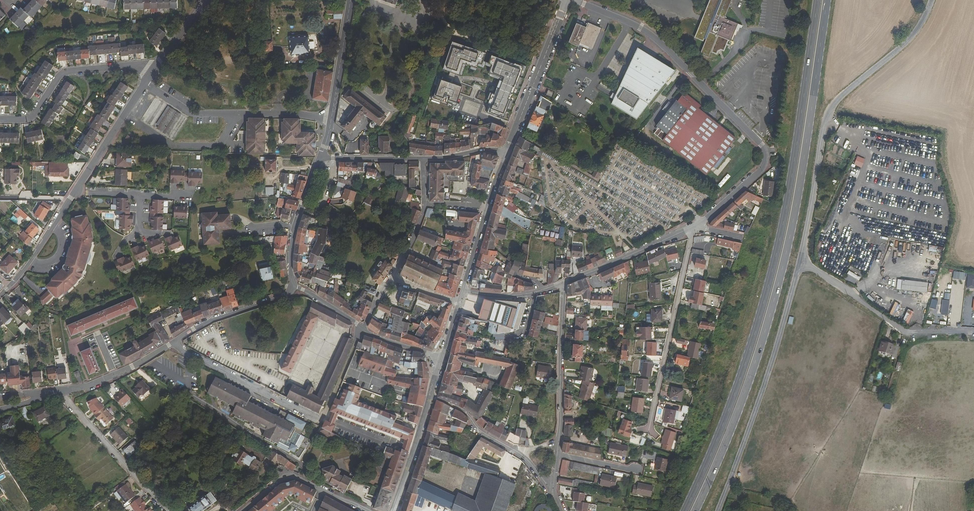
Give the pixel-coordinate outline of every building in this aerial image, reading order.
[(35,0),(34,0),(29,5),(37,11),(42,6),(35,0)] [(107,6),(115,8),(117,0),(109,0),(107,6)] [(695,38),(703,41),(704,39),(706,40),(722,0),(710,0),(695,38)] [(700,54),(709,58),(718,35),(731,41),(738,24),(725,18),(732,0),(722,0),(706,40),(702,50),(701,52),(700,54)] [(37,11),(29,5),(24,11),(29,15),(31,17),(37,11)] [(16,14),(23,21),(29,15),(24,11),(23,10),(22,9),(19,12),(19,11),(16,14)] [(23,21),(16,14),(14,17),(11,20),(18,27),(23,21)] [(580,43),(593,49),(601,28),(588,23),(586,27),(576,23),(569,43),(578,47),(580,43)] [(166,34),(159,29),(154,35),(161,40),(166,34)] [(161,40),(154,35),(149,41),(156,47),(161,40)] [(309,36),(290,37),(291,55),(310,54),(309,36)] [(273,41),(265,41),(266,52),(273,51),(274,51),(273,41)] [(104,45),(105,54),(113,54),(112,44),(109,44),(104,45)] [(121,53),(120,48),(120,44),(116,44),(112,44),(113,54),(121,53)] [(136,45),(136,54),(145,53),(144,44),(136,45)] [(104,45),(96,46),(97,55),(105,54),(104,45)] [(128,46),(128,47),(129,54),(136,54),(136,45),(128,46)] [(484,56),(451,45),(442,72),(449,75),(447,81),(439,79),(432,100),(454,108),(462,86),(452,83),(454,76),(458,77),(461,69),(463,70),(464,67),(475,71),(477,66),(480,67),(484,56)] [(88,46),(89,49),(89,56),(97,55),(96,46),(88,46)] [(129,56),(129,54),(128,47),(120,48),(121,53),(121,56),(129,56)] [(644,56),(645,54),(652,59),(651,61),(666,70),(671,69),(638,48),(636,52),(644,56)] [(89,49),(81,50),(82,59),(90,58),(89,56),(89,49)] [(81,50),(73,51),(74,60),(82,59),(81,50)] [(58,52),(58,62),(66,61),(65,51),(58,52)] [(73,51),(65,51),(66,61),(74,60),(73,51)] [(651,61),(652,59),(645,54),(644,56),(636,52),(611,103),(637,119),(674,71),(671,69),(666,70),(651,61)] [(508,64),(493,58),(487,74),(502,80),(495,97),(491,95),(487,105),(492,107),(489,114),(502,119),(505,110),(507,111),(510,103),(508,103),(513,89),(515,90),(519,80),(517,79),(520,72),(522,73),(523,69),(519,67),(518,68),(512,65),(512,67),(507,65),(508,64)] [(41,67),(49,73),(54,66),(45,61),(41,67)] [(36,74),(43,79),(45,80),(49,73),(41,67),(36,74)] [(318,69),(313,99),(328,102),(333,72),(318,69)] [(43,79),(36,74),(35,73),(31,79),(39,85),(43,79)] [(39,85),(31,79),(26,86),(35,92),(39,85)] [(75,86),(67,81),(63,88),(70,93),(75,86)] [(117,89),(124,93),(128,87),(121,82),(117,89)] [(22,93),(31,99),(35,92),(26,86),(22,93)] [(70,93),(63,88),(59,95),(66,99),(70,93)] [(112,95),(119,100),(120,100),(124,93),(117,89),(112,95)] [(341,126),(350,132),(365,113),(380,125),(386,117),(351,89),(344,97),(356,106),(341,126)] [(701,105),(685,92),(678,100),(677,99),(673,104),(666,112),(656,125),(659,128),(654,134),(706,175),(736,138),(699,108),(701,105)] [(59,95),(54,101),(56,103),(62,106),(66,99),(59,95)] [(114,106),(119,100),(112,95),(111,95),(107,101),(108,102),(114,106)] [(548,111),(552,103),(541,96),(539,100),(541,101),(538,107),(537,106),(535,111),(534,111),(527,128),(537,132),(546,110),(548,111)] [(142,118),(148,123),(162,102),(155,98),(142,118)] [(669,101),(663,110),(666,112),(673,104),(669,101)] [(108,102),(104,109),(111,114),(115,107),(114,106),(108,102)] [(148,123),(155,127),(168,106),(162,102),(148,123)] [(56,103),(52,110),(58,114),(60,114),(64,108),(62,106),(56,103)] [(155,127),(161,131),(175,110),(168,106),(155,127)] [(53,120),(58,114),(52,110),(50,109),(46,116),(53,120)] [(99,115),(106,120),(107,120),(111,114),(104,109),(99,115)] [(161,131),(168,135),(181,114),(175,110),(161,131)] [(106,120),(99,115),(98,114),(95,119),(94,121),(102,126),(106,120)] [(168,135),(174,140),(188,118),(181,114),(168,135)] [(407,138),(409,143),(411,134),(410,133),(416,116),(411,115),(404,136),(407,138)] [(42,122),(49,127),(53,120),(46,116),(42,122)] [(188,118),(174,140),(175,140),(180,140),(192,121),(188,118)] [(263,119),(249,118),(249,120),(247,120),(247,132),(249,132),(249,141),(247,141),(247,153),(249,153),(249,155),(263,155),(263,153),(265,153),(265,120),(263,120),(263,119)] [(314,152),(316,151),(316,133),(300,133),(301,121),(299,121),(299,119),(284,119),(284,121),(282,121),(282,153),(284,153),(284,155),(314,156),(314,152)] [(438,132),(444,133),(444,129),(448,129),(449,121),(447,121),(437,120),(436,128),(439,128),(438,132)] [(92,124),(89,128),(91,129),(97,133),(102,126),(94,121),(92,124)] [(183,140),(194,123),(192,121),(180,140),(183,140)] [(486,138),(483,138),(479,147),(488,147),(500,147),(507,128),(506,128),(493,123),(492,123),(490,129),(498,132),(498,133),(497,135),(493,133),(492,136),(487,134),(487,135),(486,138)] [(471,135),(470,140),(468,140),(469,141),(470,149),(474,148),(473,143),(475,142),(474,137),(477,137),(477,134),(477,128),(471,128),(471,135)] [(33,131),(35,141),(44,139),(41,129),(33,131)] [(91,129),(87,135),(94,140),(98,134),(97,133),(91,129)] [(26,133),(28,143),(35,141),(33,131),(26,133)] [(443,140),(444,133),(438,132),(436,132),(436,139),(439,140),(443,140)] [(4,133),(4,143),(12,143),(12,133),(4,133)] [(82,142),(90,147),(94,140),(87,135),(82,142)] [(379,152),(388,152),(388,146),(389,146),(389,137),(379,137),(379,152)] [(516,146),(527,151),(531,143),(520,137),(516,146)] [(469,141),(460,142),(461,151),(470,149),(469,141)] [(78,149),(85,154),(90,147),(82,142),(78,149)] [(410,152),(425,154),(426,145),(409,143),(410,152)] [(435,147),(426,145),(425,154),(434,155),(435,147)] [(443,146),(438,146),(435,146),(435,147),(434,155),(435,155),(442,155),(443,146)] [(502,179),(512,183),(516,173),(529,177),(531,170),(529,163),(536,155),(527,151),(516,146),(502,179)] [(536,155),(540,157),(543,151),(535,146),(533,149),(537,152),(536,155)] [(475,161),(482,162),(481,166),(494,169),(499,157),(483,153),(476,155),(475,161)] [(117,166),(131,166),(131,154),(117,154),(117,166)] [(865,159),(857,156),(854,164),(862,168),(865,159)] [(265,172),(277,172),(277,159),(265,159),(265,172)] [(453,162),(446,162),(446,165),(430,164),(430,172),(454,175),(464,175),(465,162),(457,162),(457,161),(453,160),(453,162)] [(494,169),(481,166),(482,162),(475,161),(474,164),(472,173),(471,177),(474,178),(478,178),(490,180),(491,176),(494,169)] [(352,171),(358,171),(358,165),(353,165),(353,163),(352,163),(352,162),(346,162),(345,171),(352,172),(352,171)] [(415,183),(415,171),(420,171),(419,162),(409,162),(409,188),(416,189),(417,183),(415,183)] [(358,163),(358,165),(358,171),(367,171),(369,163),(358,163)] [(377,171),(376,170),(371,168),(373,163),(369,163),(367,171),(367,174),(366,178),(370,179),(370,176),(380,178),(381,176),(379,174),(378,173),(377,171)] [(385,171),(393,171),(393,169),(395,169),(395,165),(395,163),(380,163),(380,167),(382,171),(385,171)] [(385,176),(406,176),(406,165),(395,165),(395,169),(393,169),(393,171),(385,171),(385,176)] [(5,169),(5,184),(17,184),(17,176),(20,176),(20,169),(5,169)] [(128,169),(116,169),(115,185),(127,185),(128,169)] [(184,171),(172,170),(171,182),(177,182),(177,180),(183,180),(184,171)] [(597,179),(600,173),(595,170),(592,176),(597,179)] [(430,176),(429,191),(428,191),(428,195),(429,195),(429,201),(429,202),(437,203),(443,203),(443,174),(454,175),(430,172),(428,172),(428,176),(430,176)] [(202,173),(189,173),(189,185),(194,185),(194,182),(202,182),(202,173)] [(281,183),(289,184),(290,174),(282,173),(281,183)] [(302,193),(307,181),(304,180),(306,176),(299,175),(297,182),(295,191),(302,193)] [(487,189),(490,180),(478,178),(477,181),(473,180),(474,178),(471,177),(470,183),(473,184),(473,187),(477,188),(482,189),(487,189)] [(352,180),(352,179),(349,178),(348,180),(338,178),(338,182),(345,184),(352,186),(352,180)] [(511,189),(519,192),(520,189),(513,186),(514,184),(512,183),(502,179),(500,185),(511,189)] [(295,191),(297,182),(295,181),(294,186),(289,184),(288,185),(287,188),(287,189),(288,189),(287,193),(291,194),(291,193),(294,193),(293,197),(297,198),(300,199),(302,193),(295,191)] [(774,182),(765,181),(763,196),(772,197),(774,182)] [(519,199),(513,197),(513,198),(508,195),(509,191),(517,195),(516,196),(520,198),(522,194),(519,192),(511,189),(500,185),(497,195),(506,198),(511,202),(516,206),(519,199)] [(396,200),(406,203),(409,191),(399,188),(396,200)] [(342,198),(353,202),(356,192),(352,191),(349,189),(345,189),(342,198)] [(746,200),(750,203),(753,200),(750,196),(752,194),(746,191),(741,195),(746,200)] [(494,203),(503,206),(504,203),(506,198),(497,195),(494,203)] [(742,209),(744,207),(741,204),(746,200),(741,195),(733,203),(740,210),(741,210),(741,209),(742,209)] [(369,197),(368,196),(364,202),(373,207),(375,202),(375,201),(369,197)] [(285,209),(283,208),(282,210),(286,211),(287,208),(291,209),(297,211),(300,200),(296,199),(292,198),(288,197),(285,209)] [(128,198),(117,198),(116,211),(122,211),(129,212),(131,212),(131,206),(128,206),(128,198)] [(163,200),(153,200),(153,212),(157,213),(162,213),(163,200)] [(14,211),(18,207),(10,201),(7,205),(14,211)] [(516,206),(511,202),(508,206),(506,208),(514,213),(518,208),(516,206)] [(508,218),(513,221),(515,219),(510,216),(511,215),(502,212),(503,206),(494,203),(492,212),(501,215),(508,218)] [(724,219),(730,213),(728,212),(732,208),(739,213),(740,210),(733,203),(715,219),(719,223),(722,221),(724,219)] [(326,209),(337,217),(341,212),(330,204),(326,209)] [(40,205),(35,215),(38,217),(39,218),(43,220),(49,210),(40,205)] [(510,216),(515,219),(513,221),(528,231),(531,220),(528,220),(514,213),(506,208),(503,206),(502,212),(511,215),(510,216)] [(186,208),(175,207),(175,217),(186,217),(186,208)] [(28,216),(20,209),(17,212),(26,219),(28,216)] [(413,209),(408,220),(415,223),(417,224),(421,212),(418,211),(413,209)] [(282,210),(280,218),(281,218),(288,219),(290,212),(286,211),(282,210)] [(129,212),(122,211),(122,215),(116,215),(115,228),(126,228),(127,222),(131,222),(131,216),(129,216),(129,212)] [(460,211),(459,219),(451,218),(451,221),(468,223),(477,224),(480,213),(460,211)] [(153,212),(150,212),(150,222),(152,222),(151,229),(162,230),(162,217),(157,217),(157,213),(153,212)] [(218,215),(217,212),(204,213),(204,216),(202,217),(203,223),(204,223),(205,227),(203,227),(203,228),(203,235),(205,235),(206,240),(204,241),(204,244),(220,243),(219,233),(219,229),(229,228),(229,222),(231,222),(230,214),(218,215)] [(506,230),(506,226),(498,224),(501,215),(492,212),(488,226),(497,228),(506,230)] [(307,229),(309,229),(315,231),(316,228),(316,219),(304,214),(299,227),(307,229)] [(52,279),(51,281),(52,281),(51,281),(48,285),(47,287),(49,290),(42,297),(46,302),(51,298),(54,295),(56,297),(59,297),(62,294),(63,293),(66,293),(77,282),(76,282),(81,277),(84,270),(86,264),(90,261),(91,256),(90,251),(92,245),(91,245),(93,238),(92,231),(93,231),(91,224),(89,222),(88,217),(86,215),(83,216),(82,215),(76,217),(72,218),(72,221),(72,222),(73,226),(72,226),(72,229),(73,235),(72,236),(72,238),(73,239),(70,247),(67,256),(68,256),(65,264),(64,265),(63,266),(63,268),(52,278),(52,279)] [(477,224),(468,223),(467,232),(466,231),(463,232),(463,233),(451,231),(451,221),(451,218),(446,218),(445,239),(451,240),(455,241),(471,244),(477,224)] [(533,235),(528,231),(513,221),(508,218),(506,226),(506,230),(507,230),(533,235)] [(746,230),(744,229),(742,233),(747,234),(753,222),(749,221),(746,230)] [(733,231),(734,224),(726,223),(725,225),(719,224),(716,226),(733,231)] [(39,230),(33,224),(25,232),(32,238),(39,230)] [(498,244),(499,238),(505,239),(507,230),(506,230),(497,228),(488,226),(483,243),(494,245),(495,243),(498,244)] [(28,245),(33,239),(32,238),(25,232),(21,228),(18,232),(21,235),(19,237),(28,245)] [(319,256),(326,242),(327,229),(321,228),(319,228),(317,241),(314,246),(309,256),(310,257),(309,260),(309,262),(310,262),(316,264),(315,268),(314,271),(316,272),(317,268),(321,269),(324,258),(319,256)] [(420,230),(416,239),(435,246),(436,242),(438,237),(420,230)] [(307,244),(308,240),(305,239),(305,238),(308,238),(309,234),(308,234),(306,234),(298,232),(295,242),(307,244)] [(178,236),(166,241),(169,249),(182,245),(178,236)] [(275,243),(274,253),(286,254),(286,244),(288,236),(275,237),(275,243)] [(442,243),(449,245),(451,240),(445,239),(438,237),(436,242),(439,244),(441,245),(442,243)] [(543,237),(543,240),(556,242),(556,246),(561,247),(562,240),(548,237),(543,237)] [(164,247),(161,238),(148,242),(151,251),(164,247)] [(714,243),(736,248),(736,250),(739,251),(742,244),(715,238),(714,243)] [(459,251),(460,250),(468,252),(471,244),(455,241),(452,249),(454,249),(459,251)] [(304,252),(307,253),(308,245),(307,244),(295,242),(294,253),(304,255),(304,252)] [(571,256),(582,257),(583,246),(572,245),(571,255),(571,256)] [(149,254),(145,246),(139,249),(137,246),(131,249),(137,260),(149,254)] [(664,246),(658,248),(646,253),(648,261),(649,265),(666,257),(665,251),(664,246)] [(677,248),(665,251),(666,257),(667,261),(679,258),(677,248)] [(466,260),(468,252),(460,250),(459,251),(454,249),(452,255),(466,260)] [(304,263),(307,264),(309,262),(309,260),(303,259),(304,255),(294,253),(293,261),(304,263)] [(401,272),(400,271),(398,274),(400,275),(399,276),(402,277),(402,276),(406,278),(405,279),(407,280),(408,279),(411,280),(410,281),(413,282),(413,281),(418,283),(418,285),(420,286),(420,285),(424,287),(424,288),(426,289),(427,288),(431,290),(431,291),(433,292),(433,291),(443,270),(438,268),(441,263),(436,260),(432,259),(430,262),(429,262),(429,263),(424,261),(425,259),(423,259),(422,260),(418,258),(418,256),(416,256),(416,257),(411,255),(411,253),(410,253),(409,254),(408,253),(407,256),(408,257),(407,259),(406,258),(405,261),(406,262),(404,266),(402,265),(401,268),(403,268),(401,272)] [(495,258),(496,257),(480,253),(478,260),(484,262),(484,263),(490,264),(493,266),(494,262),(495,258)] [(589,254),(590,256),(594,267),(598,265),(593,253),(589,254)] [(604,253),(603,254),(599,255),(602,264),(607,261),(604,253)] [(697,259),(695,266),(704,268),(707,256),(704,255),(692,253),(691,253),(690,258),(697,259)] [(449,259),(454,260),(465,263),(466,260),(452,255),(450,255),(449,259)] [(0,267),(8,273),(17,263),(9,256),(0,267)] [(828,256),(823,265),(827,267),(832,258),(828,256)] [(134,265),(131,257),(125,259),(125,258),(114,262),(118,272),(134,265)] [(276,259),(278,262),(280,270),(286,269),(285,258),(280,258),(279,257),(276,259)] [(504,257),(503,259),(508,263),(507,265),(506,268),(514,272),(515,271),(511,269),(513,263),(511,261),(507,259),(504,257)] [(494,262),(493,266),(502,270),(513,275),(514,272),(506,268),(507,265),(497,259),(496,263),(494,262)] [(490,264),(484,263),(484,262),(478,260),(476,266),(485,269),(488,270),(490,264)] [(521,265),(523,262),(515,260),(513,263),(511,269),(515,271),(518,273),(521,265)] [(562,268),(563,268),(564,260),(556,260),(556,271),(555,273),(553,283),(558,281),(559,274),(561,274),(562,268)] [(293,261),(294,271),(301,270),(302,265),(304,265),(304,263),(293,261)] [(378,265),(381,267),(373,279),(380,284),(393,266),(386,261),(384,263),(380,261),(378,265)] [(442,263),(441,267),(445,268),(446,267),(452,268),(452,271),(445,269),(444,271),(461,276),(464,266),(453,264),(443,261),(442,263)] [(530,267),(531,261),(527,261),(525,267),(522,275),(533,277),(535,268),(530,267)] [(579,273),(588,269),(586,261),(585,261),(576,265),(577,268),(579,273)] [(634,264),(636,275),(650,272),(649,265),(648,261),(634,264)] [(831,272),(840,276),(845,266),(836,261),(831,272)] [(614,267),(614,276),(625,271),(623,263),(614,267)] [(262,281),(274,278),(271,265),(270,265),(260,268),(259,268),(262,281)] [(501,272),(502,270),(493,266),(491,271),(500,275),(501,272)] [(614,267),(601,273),(603,281),(605,280),(614,276),(614,267)] [(473,277),(487,280),(490,271),(488,270),(485,269),(484,271),(475,268),(473,277)] [(537,277),(543,278),(542,270),(535,268),(533,277),(537,277)] [(303,271),(301,270),(294,271),(296,276),(300,281),(303,272),(303,271)] [(332,277),(335,278),(340,278),(341,278),(343,272),(334,270),(332,277)] [(444,271),(443,272),(449,274),(448,277),(449,278),(460,281),(461,276),(444,271)] [(491,271),(490,271),(487,280),(492,282),(501,284),(504,277),(500,275),(491,271)] [(849,271),(847,274),(858,280),(860,278),(849,271)] [(964,280),(965,273),(953,271),(952,278),(964,280)] [(308,273),(303,272),(300,281),(309,283),(311,284),(311,283),(313,276),(308,273)] [(331,277),(317,273),(316,277),(328,281),(331,277)] [(313,276),(311,283),(315,284),(316,283),(318,284),(316,292),(318,294),(321,295),(323,296),(325,288),(327,289),(327,287),(324,287),(326,284),(328,281),(316,277),(313,276)] [(449,278),(448,283),(445,283),(446,277),(442,276),(435,291),(455,298),(460,281),(449,278)] [(486,283),(487,280),(473,277),(470,285),(472,287),(480,288),(479,291),(501,293),(502,286),(490,284),(486,283)] [(512,277),(510,280),(508,279),(507,285),(506,285),(506,286),(512,286),(515,278),(512,277)] [(339,279),(340,278),(335,278),(334,291),(333,302),(355,318),(359,311),(355,308),(353,311),(349,306),(350,304),(346,301),(345,301),(338,295),(339,279)] [(506,286),(506,287),(508,288),(507,293),(511,292),(512,290),(514,290),(514,292),(518,292),(518,291),(524,291),(524,281),(515,278),(512,286),(506,286)] [(575,282),(577,285),(579,284),(581,288),(582,291),(589,288),(585,278),(575,282)] [(707,281),(694,279),(693,285),(695,286),(694,290),(700,291),(703,288),(705,290),(707,281)] [(927,293),(928,283),(902,280),(901,290),(927,293)] [(223,281),(214,283),(216,289),(219,288),(225,286),(224,285),(223,281)] [(533,284),(524,281),(524,291),(535,290),(533,284)] [(576,292),(576,289),(575,286),(577,285),(575,282),(567,285),(567,296),(582,294),(583,294),(590,291),(589,288),(582,291),(576,292)] [(662,283),(649,283),(650,300),(662,299),(661,291),(662,291),(662,283)] [(375,295),(377,290),(365,285),(365,286),(363,290),(368,292),(375,295)] [(409,306),(410,306),(411,305),(409,305),(411,300),(412,300),(413,299),(414,299),(416,292),(409,290),(409,289),(408,289),(407,290),(404,289),(404,288),(402,287),(399,297),(400,297),(399,302),(397,301),(397,302),(398,303),(398,304),(400,304),(400,303),(404,304),(403,306),(405,306),(406,305),(407,305),(407,306),(408,307),(409,306)] [(232,301),(230,301),(228,296),(222,298),(219,288),(216,289),(220,300),(224,310),(234,307),(232,301)] [(227,292),(228,296),(230,301),(232,301),(234,307),(239,305),(236,297),(234,290),(227,292)] [(370,308),(372,302),(365,299),(368,292),(363,290),(356,301),(370,308)] [(689,302),(692,303),(703,306),(705,293),(695,291),(694,296),(691,296),(689,302)] [(412,314),(405,311),(402,320),(405,321),(410,323),(412,315),(418,317),(419,315),(422,315),(424,309),(428,311),(431,304),(439,307),(440,305),(442,306),(443,308),(438,319),(434,316),(430,321),(431,322),(434,326),(443,334),(452,304),(444,301),(439,299),(429,296),(420,292),(412,314)] [(721,310),(726,294),(722,293),(717,309),(721,310)] [(236,297),(239,305),(245,303),(243,295),(236,297)] [(590,299),(590,305),(601,306),(602,296),(590,295),(590,299)] [(602,296),(601,306),(612,306),(613,303),(613,297),(613,296),(602,296)] [(72,336),(138,308),(134,297),(67,326),(72,336)] [(13,306),(21,316),(28,309),(19,300),(15,304),(13,306)] [(207,304),(210,315),(224,310),(220,300),(207,304)] [(367,316),(370,308),(356,301),(353,307),(355,308),(359,311),(367,316)] [(491,301),(485,322),(490,323),(498,325),(498,329),(497,329),(497,334),(498,334),(509,333),(515,333),(519,329),(527,303),(521,303),(521,304),(519,304),(519,303),(502,301),(503,301),(502,303),(491,301)] [(204,318),(210,315),(207,304),(207,302),(200,304),(201,310),(204,318)] [(351,322),(312,302),(309,312),(288,355),(285,354),(277,370),(281,372),(282,371),(291,375),(318,319),(335,328),(336,324),(343,328),(348,328),(352,325),(352,324),(351,322)] [(380,303),(378,309),(387,313),(385,318),(388,319),(390,312),(391,308),(380,303)] [(180,311),(177,304),(175,304),(148,319),(150,323),(163,343),(170,339),(159,322),(180,311)] [(2,306),(0,308),(0,320),(4,324),(11,317),(2,306)] [(391,308),(390,312),(393,314),(392,317),(394,318),(393,325),(392,330),(390,338),(400,341),(402,330),(405,321),(402,320),(405,311),(392,306),(391,308)] [(181,313),(186,323),(187,324),(196,321),(194,313),(192,309),(184,312),(182,308),(180,308),(181,310),(180,311),(181,313)] [(196,321),(204,318),(201,310),(194,313),(196,321)] [(559,316),(553,315),(553,320),(548,319),(548,321),(544,320),(546,313),(534,310),(532,319),(557,326),(558,326),(559,316)] [(652,322),(662,322),(662,310),(652,310),(652,322)] [(367,316),(359,311),(355,318),(360,321),(361,318),(365,320),(367,316)] [(187,324),(186,323),(181,313),(177,315),(178,317),(176,318),(179,325),(171,330),(173,337),(188,327),(187,324)] [(385,318),(381,317),(378,322),(372,318),(367,327),(378,334),(382,326),(383,323),(384,322),(385,318)] [(378,334),(385,337),(389,324),(391,320),(388,319),(385,318),(384,322),(383,323),(386,324),(384,327),(382,326),(378,334)] [(427,318),(423,322),(421,321),(420,324),(419,326),(420,326),(423,329),(426,325),(427,326),(431,322),(430,321),(427,318)] [(587,319),(576,318),(575,330),(584,330),(586,331),(587,319)] [(557,336),(557,333),(547,331),(547,329),(557,331),(557,326),(532,319),(530,329),(539,332),(554,335),(557,336)] [(407,334),(410,323),(405,321),(402,330),(400,341),(404,342),(411,344),(418,347),(419,344),(421,339),(420,339),(415,337),(407,334)] [(712,323),(700,321),(699,328),(714,330),(716,324),(712,323)] [(25,322),(19,328),(25,334),(27,332),(31,329),(25,322)] [(457,331),(473,335),(474,331),(476,332),(478,325),(474,324),(468,322),(468,324),(460,322),(457,331)] [(150,323),(145,326),(153,339),(141,346),(145,354),(163,343),(150,323)] [(498,329),(498,325),(490,323),(488,331),(495,334),(497,334),(497,329),(498,329)] [(141,346),(153,339),(145,326),(133,333),(136,339),(134,341),(134,343),(135,345),(120,354),(125,365),(145,354),(141,346)] [(418,330),(415,337),(420,339),(424,330),(423,329),(420,326),(418,330)] [(439,339),(443,334),(434,326),(428,332),(430,333),(432,331),(439,339)] [(642,327),(640,327),(640,332),(636,332),(636,336),(640,336),(640,340),(651,340),(651,332),(652,332),(652,327),(642,327)] [(538,338),(539,332),(530,329),(529,335),(538,338)] [(565,339),(583,340),(584,330),(575,330),(575,336),(565,335),(565,339)] [(426,334),(424,341),(421,339),(419,344),(422,345),(423,344),(427,345),(434,348),(436,344),(439,339),(432,331),(430,333),(428,332),(426,334)] [(481,341),(476,340),(476,336),(473,335),(457,331),(454,339),(462,342),(480,347),(481,341)] [(361,351),(363,345),(371,348),(374,339),(364,336),(362,344),(358,343),(356,349),(361,351)] [(504,336),(499,337),(496,337),(495,340),(496,340),(495,345),(499,346),(500,340),(504,340),(504,336)] [(286,398),(319,414),(325,401),(327,401),(353,343),(353,340),(349,339),(344,338),(321,387),(317,397),(312,394),(315,389),(309,386),(306,392),(293,386),(293,385),(286,398)] [(381,342),(382,341),(374,339),(371,348),(370,354),(373,355),(375,349),(379,350),(381,342)] [(461,345),(462,342),(454,339),(450,353),(475,360),(476,355),(465,353),(467,347),(461,345)] [(499,346),(495,345),(494,351),(504,354),(507,340),(504,340),(500,340),(499,346)] [(620,359),(628,360),(628,356),(627,356),(628,346),(629,346),(630,341),(622,340),(622,343),(621,347),(620,359)] [(690,357),(698,359),(701,344),(691,341),(687,357),(690,357)] [(891,353),(894,344),(884,341),(882,351),(891,353)] [(379,351),(386,353),(388,345),(381,342),(379,350),(379,351)] [(575,362),(581,362),(581,358),(582,358),(583,345),(573,344),(572,357),(575,357),(575,362)] [(386,353),(393,355),(395,347),(388,345),(386,353)] [(403,350),(395,347),(393,355),(401,358),(403,350)] [(81,352),(90,374),(100,370),(91,348),(81,352)] [(350,364),(358,367),(364,352),(361,351),(356,349),(350,364)] [(401,358),(400,362),(412,363),(426,363),(425,354),(407,351),(406,359),(401,358)] [(370,354),(364,352),(358,367),(383,376),(385,368),(388,361),(384,359),(377,357),(373,355),(370,354)] [(520,365),(510,361),(510,359),(506,358),(476,352),(476,355),(475,360),(450,353),(448,363),(461,366),(462,363),(474,366),(478,367),(479,362),(507,367),(499,385),(511,389),(520,365)] [(394,363),(399,365),(404,365),(404,367),(415,369),(414,375),(418,375),(418,379),(429,379),(429,372),(426,363),(412,363),(400,362),(401,358),(393,355),(386,353),(384,359),(388,361),(385,368),(392,369),(394,363)] [(675,361),(675,363),(688,366),(690,357),(687,357),(677,355),(676,359),(674,358),(673,361),(675,361)] [(33,373),(20,375),(19,365),(9,367),(10,372),(7,372),(7,373),(8,380),(9,385),(34,382),(33,373)] [(537,377),(550,379),(552,368),(538,365),(537,377)] [(592,383),(594,369),(581,366),(579,380),(583,381),(592,383)] [(57,369),(56,367),(48,369),(49,379),(58,378),(57,369)] [(473,377),(473,373),(460,370),(460,369),(447,367),(445,371),(473,377)] [(67,378),(66,368),(57,369),(58,378),(58,379),(67,378)] [(385,368),(383,376),(389,377),(387,384),(410,389),(410,393),(425,397),(429,379),(418,379),(415,379),(414,379),(413,383),(411,382),(411,379),(403,378),(395,377),(397,370),(396,369),(396,370),(392,369),(385,368)] [(403,378),(405,374),(402,370),(396,369),(397,370),(395,377),(403,378)] [(34,382),(42,382),(41,371),(32,372),(33,373),(34,382)] [(500,438),(504,429),(506,424),(501,422),(498,427),(489,422),(488,423),(481,417),(495,393),(493,392),(487,390),(488,389),(482,387),(484,379),(476,378),(473,377),(445,371),(442,382),(458,385),(459,379),(474,384),(473,385),(484,389),(476,405),(468,399),(468,400),(464,409),(463,409),(468,413),(478,419),(476,422),(484,429),(500,438)] [(6,380),(8,380),(7,373),(0,374),(0,384),(7,384),(6,380)] [(270,412),(269,412),(248,402),(252,396),(216,378),(214,380),(213,380),(207,390),(209,391),(207,394),(235,408),(232,414),(235,416),(244,420),(250,423),(259,428),(265,431),(263,437),(265,438),(275,443),(278,445),(281,439),(287,442),(289,439),(293,431),(295,432),(300,435),(306,424),(281,411),(277,417),(274,415),(274,413),(270,412)] [(648,380),(638,378),(636,391),(646,392),(648,380)] [(488,389),(491,390),(494,383),(484,379),(482,387),(488,389)] [(139,398),(142,395),(143,396),(151,390),(142,381),(135,387),(136,388),(133,391),(139,398)] [(583,381),(580,391),(581,391),(578,398),(589,402),(595,383),(592,383),(583,381)] [(439,392),(451,395),(460,398),(464,386),(462,386),(460,385),(458,385),(442,382),(439,392)] [(670,399),(681,401),(683,390),(672,388),(670,399)] [(122,407),(131,399),(122,389),(119,392),(120,393),(114,399),(122,407)] [(377,411),(382,397),(369,392),(364,406),(374,410),(377,411)] [(439,392),(438,397),(457,406),(459,400),(450,397),(451,395),(439,392)] [(565,394),(565,413),(572,413),(572,408),(573,407),(573,401),(572,399),(572,396),(568,395),(565,394)] [(334,405),(347,410),(350,401),(337,396),(334,405)] [(631,411),(642,413),(644,399),(633,397),(631,411)] [(423,407),(424,401),(409,398),(408,404),(415,405),(423,407)] [(458,406),(464,409),(468,400),(461,398),(458,406)] [(101,404),(98,401),(97,399),(88,402),(90,409),(90,408),(93,411),(92,412),(96,416),(104,408),(105,408),(101,404)] [(447,416),(457,420),(466,424),(468,419),(463,414),(453,409),(444,404),(436,400),(433,410),(447,416)] [(347,410),(369,419),(374,410),(364,406),(350,401),(347,410)] [(523,403),(520,414),(536,417),(539,406),(523,403)] [(333,405),(327,422),(363,436),(369,419),(347,410),(333,405)] [(420,418),(423,407),(415,405),(414,408),(405,406),(403,412),(409,414),(411,414),(420,418)] [(24,407),(19,409),(28,426),(33,423),(24,407)] [(38,423),(50,416),(45,408),(34,414),(38,423)] [(101,420),(107,425),(114,418),(104,408),(96,416),(95,417),(99,421),(101,420)] [(675,415),(678,416),(679,412),(665,409),(663,421),(673,423),(675,415)] [(433,410),(428,425),(439,429),(446,431),(461,433),(463,430),(464,427),(465,425),(466,424),(457,420),(454,427),(444,424),(447,416),(433,410)] [(420,418),(411,414),(408,421),(417,425),(418,425),(420,418)] [(5,430),(7,429),(6,429),(15,426),(12,418),(2,421),(5,430)] [(618,433),(627,436),(629,437),(631,432),(629,432),(630,429),(632,423),(623,420),(621,426),(618,433)] [(327,422),(325,421),(322,428),(332,433),(335,426),(327,422)] [(439,432),(439,429),(428,425),(427,431),(428,431),(438,435),(439,432)] [(571,437),(573,425),(565,425),(564,436),(571,437)] [(322,428),(321,427),(318,432),(333,440),(336,435),(332,433),(322,428)] [(612,437),(612,430),(602,427),(601,434),(612,437)] [(120,446),(128,438),(119,428),(111,435),(120,446)] [(510,432),(504,429),(500,438),(506,441),(510,432)] [(661,444),(663,444),(662,448),(671,450),(676,433),(665,429),(661,444)] [(432,449),(438,451),(440,443),(433,441),(434,438),(448,442),(449,437),(444,436),(441,435),(438,435),(428,431),(423,446),(432,449)] [(360,448),(361,441),(349,438),(348,441),(360,448)] [(386,448),(387,444),(362,438),(361,441),(360,448),(365,450),(383,457),(386,448)] [(486,441),(481,438),(467,458),(472,460),(483,445),(486,441)] [(530,447),(528,439),(524,438),(521,438),(520,440),(525,441),(524,446),(530,447)] [(505,452),(486,441),(483,445),(503,456),(505,452)] [(130,457),(136,452),(134,450),(138,445),(135,442),(131,446),(130,446),(124,451),(130,457)] [(573,444),(573,443),(563,442),(562,451),(600,459),(601,449),(573,444)] [(608,453),(622,456),(622,455),(626,456),(628,446),(611,442),(608,453)] [(421,481),(430,456),(432,449),(423,446),(409,485),(407,492),(417,495),(421,481)] [(391,460),(395,451),(386,448),(383,457),(391,460)] [(381,488),(394,493),(408,452),(399,449),(398,452),(395,451),(391,460),(381,488)] [(465,460),(453,455),(438,451),(432,449),(430,456),(484,474),(495,478),(497,473),(499,469),(472,460),(467,458),(465,460)] [(274,452),(273,453),(270,450),(265,457),(275,464),(277,461),(285,467),(289,461),(280,455),(279,456),(274,452)] [(249,470),(255,474),(261,464),(256,461),(256,460),(256,459),(256,458),(255,458),(254,457),(253,457),(252,458),(240,451),(233,461),(241,466),(243,463),(250,468),(249,470)] [(517,459),(512,455),(510,459),(522,467),(524,464),(519,460),(517,459)] [(654,469),(665,471),(668,459),(657,457),(654,469)] [(521,468),(522,467),(510,459),(509,463),(521,468)] [(560,475),(567,477),(569,469),(595,474),(594,483),(576,480),(572,481),(559,479),(558,484),(595,491),(599,468),(563,460),(560,475)] [(293,472),(296,466),(289,461),(285,467),(293,472)] [(517,480),(521,468),(509,463),(504,476),(517,480)] [(337,468),(333,466),(324,469),(323,471),(325,481),(330,483),(329,485),(339,490),(341,485),(349,486),(352,480),(344,476),(343,477),(339,475),(341,472),(337,470),(337,468)] [(456,497),(451,510),(492,510),(494,505),(493,504),(496,496),(497,496),(504,476),(497,473),(495,478),(484,474),(473,505),(456,497)] [(531,486),(536,477),(528,473),(523,482),(531,486)] [(600,485),(614,488),(616,478),(602,475),(600,485)] [(497,496),(496,496),(493,504),(494,505),(492,510),(506,510),(517,480),(504,476),(497,496)] [(284,497),(292,494),(310,503),(316,492),(305,487),(295,481),(286,484),(280,485),(273,492),(254,508),(257,510),(269,510),(284,497)] [(443,508),(450,510),(451,510),(456,497),(421,481),(417,495),(425,499),(443,508)] [(131,486),(128,483),(126,485),(121,489),(114,494),(118,500),(121,498),(125,503),(135,496),(133,493),(132,493),(128,488),(131,486)] [(653,487),(638,484),(637,486),(634,486),(632,493),(651,497),(653,487)] [(345,494),(349,486),(341,485),(339,490),(338,491),(345,494)] [(374,509),(379,510),(387,510),(394,493),(381,488),(380,491),(374,509)] [(417,495),(407,492),(402,507),(401,510),(412,510),(413,506),(422,509),(425,499),(417,495)] [(217,501),(210,493),(189,510),(190,510),(203,510),(217,501)] [(572,497),(574,497),(573,502),(578,503),(584,503),(585,494),(573,493),(572,497)] [(325,496),(319,509),(324,510),(354,510),(325,496)] [(140,498),(128,507),(131,510),(145,510),(148,509),(144,504),(146,503),(143,500),(142,501),(140,498)] [(588,504),(584,503),(578,503),(577,510),(587,510),(588,504)]
